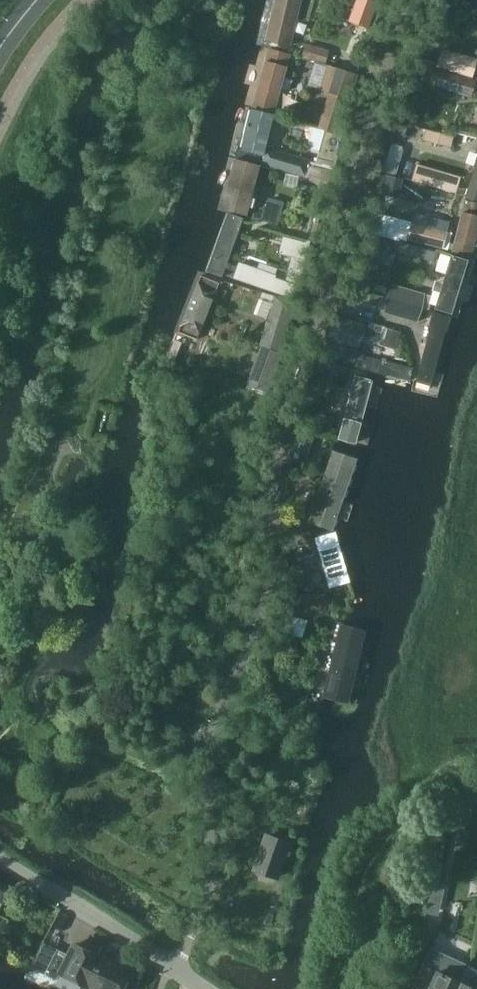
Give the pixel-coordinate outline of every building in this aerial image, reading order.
[(267,44),(292,50),(303,0),(277,0),(267,44)] [(349,20),(369,27),(379,0),(357,0),(349,20)] [(306,43),(303,57),(326,64),(330,50),(306,43)] [(476,59),(442,49),(437,66),(471,76),(476,59)] [(292,57),(268,50),(251,108),(275,115),(292,57)] [(328,64),(320,90),(343,97),(351,71),(328,64)] [(435,86),(470,96),(475,80),(440,70),(435,86)] [(328,94),(318,127),(338,133),(347,103),(347,100),(328,94)] [(251,111),(239,155),(262,161),(274,117),(251,111)] [(394,131),(394,133),(404,136),(407,124),(397,121),(394,131)] [(425,136),(453,143),(455,133),(427,127),(425,136)] [(392,143),(384,171),(396,174),(403,146),(392,143)] [(466,198),(476,201),(476,147),(466,198)] [(267,149),(262,166),(305,177),(305,176),(308,163),(309,160),(267,149)] [(308,163),(305,176),(325,182),(325,181),(329,167),(309,160),(308,163)] [(260,168),(234,162),(221,212),(247,219),(260,168)] [(412,180),(456,193),(461,178),(416,164),(412,180)] [(386,174),(382,194),(399,198),(403,178),(386,174)] [(262,219),(277,224),(283,204),(268,199),(265,209),(259,207),(257,211),(254,210),(252,218),(262,219)] [(464,201),(452,251),(474,257),(476,246),(476,204),(464,201)] [(245,222),(225,214),(203,274),(224,281),(245,222)] [(412,222),(408,238),(443,247),(447,231),(412,222)] [(368,232),(365,245),(395,254),(399,241),(368,232)] [(283,237),(280,254),(292,256),(286,282),(297,286),(299,286),(305,260),(309,243),(283,237)] [(475,263),(450,256),(435,313),(460,320),(475,263)] [(234,276),(289,296),(295,293),(297,286),(286,282),(275,278),(275,276),(239,262),(234,276)] [(220,286),(197,276),(173,334),(196,344),(220,286)] [(392,285),(388,298),(421,308),(425,294),(392,285)] [(275,297),(260,345),(281,351),(296,304),(275,297)] [(417,321),(421,308),(388,298),(384,312),(417,321)] [(335,315),(328,341),(336,343),(358,349),(365,323),(335,315)] [(434,317),(413,394),(428,398),(450,323),(434,317)] [(386,327),(381,344),(397,348),(402,331),(386,327)] [(336,343),(332,361),(353,367),(358,349),(336,343)] [(260,345),(248,383),(269,390),(281,351),(260,345)] [(414,370),(358,356),(353,373),(410,386),(414,370)] [(323,360),(318,379),(332,383),(337,364),(323,360)] [(372,384),(353,379),(336,441),(356,446),(372,384)] [(317,412),(312,426),(330,432),(335,418),(317,412)] [(359,463),(333,452),(305,521),(331,532),(359,463)] [(309,525),(292,529),(294,537),(305,543),(313,541),(309,525)] [(335,535),(314,541),(329,592),(352,587),(335,535)] [(288,613),(281,630),(303,638),(309,620),(288,613)] [(369,634),(340,627),(321,700),(351,707),(369,634)] [(289,843),(267,835),(255,869),(277,877),(289,843)] [(0,884),(0,904),(9,889),(0,884)] [(434,886),(427,912),(439,915),(445,889),(434,886)] [(42,945),(32,967),(56,979),(60,972),(89,987),(89,985),(103,958),(102,957),(74,943),(67,958),(42,945)] [(89,985),(96,988),(132,988),(125,986),(132,971),(103,956),(102,957),(103,958),(89,985)] [(464,975),(460,974),(456,972),(452,971),(448,971),(444,971),(443,972),(444,972),(443,974),(424,965),(414,988),(457,988),(464,975)] [(474,982),(471,979),(467,977),(464,975),(457,988),(476,988),(476,984),(474,982)]
